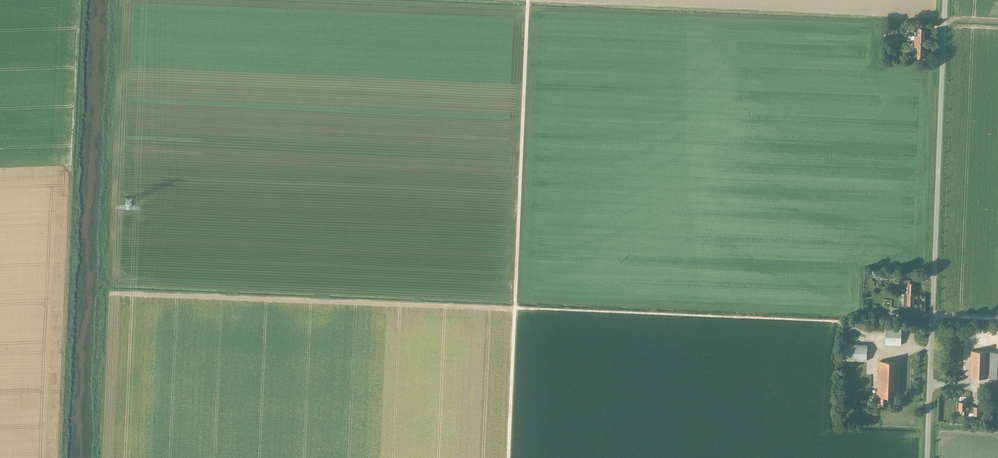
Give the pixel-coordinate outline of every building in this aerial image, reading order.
[(915,36),(924,36),(924,28),(916,28),(916,26),(911,26),(911,31),(915,31),(915,36)] [(904,286),(904,293),(908,294),(908,293),(914,294),(914,282),(909,282),(909,280),(904,280),(904,286)] [(908,294),(904,293),(903,306),(907,306),(907,305),(913,305),(914,294),(908,293),(908,294)] [(901,345),(901,329),(885,328),(885,344),(901,345)] [(843,360),(867,361),(867,345),(843,344),(843,360)] [(989,351),(971,350),(970,377),(988,377),(988,378),(997,378),(997,351),(989,351)] [(899,397),(900,362),(879,361),(877,397),(876,397),(875,399),(875,402),(876,403),(877,404),(878,404),(878,405),(888,405),(888,397),(899,397)] [(997,389),(997,381),(988,380),(987,388),(997,389)] [(980,407),(970,406),(966,406),(966,402),(959,401),(958,410),(960,410),(960,413),(967,414),(967,413),(973,413),(973,415),(980,416),(980,407)]
